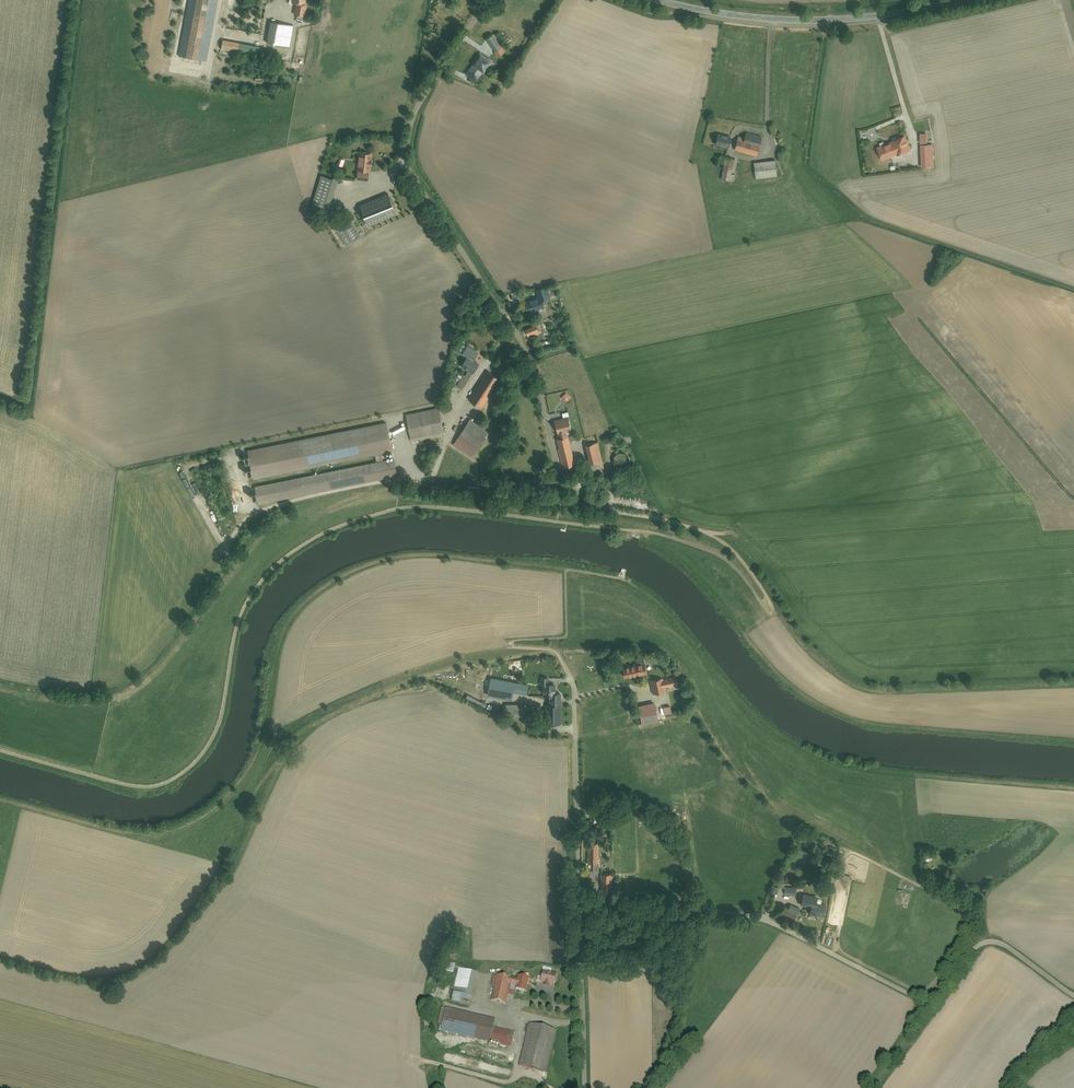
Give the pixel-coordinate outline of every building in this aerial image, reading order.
[(180,55),(207,60),(218,0),(191,0),(180,55)] [(247,1),(255,8),(261,0),(248,0),(247,1)] [(303,3),(303,0),(292,0),(299,2),(297,12),(307,14),(309,4),(303,3)] [(262,15),(232,10),(231,19),(248,22),(245,37),(258,39),(262,16),(262,15)] [(269,20),(265,38),(287,42),(291,23),(269,20)] [(493,34),(485,39),(499,59),(507,53),(493,34)] [(226,37),(225,43),(240,46),(241,40),(226,37)] [(467,74),(476,80),(482,72),(484,73),(492,62),(480,54),(467,74)] [(716,131),(713,143),(728,148),(731,136),(716,131)] [(736,135),(732,148),(756,154),(761,136),(744,131),(743,137),(736,135)] [(875,149),(880,162),(910,149),(904,136),(875,149)] [(931,145),(918,146),(919,167),(932,167),(931,145)] [(360,152),(358,180),(369,181),(370,172),(371,172),(373,153),(360,152)] [(736,158),(724,156),(719,177),(731,179),(736,158)] [(776,159),(753,162),(754,175),(777,172),(776,159)] [(398,191),(360,206),(368,225),(405,209),(398,191)] [(422,208),(408,214),(411,223),(426,217),(422,208)] [(360,220),(356,213),(333,228),(344,246),(357,238),(350,227),(360,220)] [(525,302),(529,315),(547,310),(541,289),(532,291),(534,299),(525,302)] [(526,330),(528,337),(540,333),(537,326),(526,330)] [(460,389),(476,365),(471,361),(476,354),(465,347),(459,356),(464,359),(460,366),(465,369),(454,385),(460,389)] [(500,377),(486,369),(467,398),(481,407),(500,377)] [(405,411),(411,439),(444,432),(438,404),(405,411)] [(486,431),(468,419),(450,446),(469,458),(486,431)] [(555,423),(557,432),(565,430),(564,428),(571,427),(569,419),(555,423)] [(593,423),(577,427),(578,435),(595,431),(593,423)] [(560,446),(556,447),(560,465),(572,462),(565,430),(557,432),(560,446)] [(589,444),(585,445),(590,469),(603,467),(597,438),(588,439),(589,444)] [(629,460),(629,458),(629,456),(628,455),(628,454),(627,453),(625,452),(624,451),(623,451),(621,451),(619,451),(618,452),(615,453),(615,454),(614,456),(614,457),(613,459),(614,460),(614,462),(615,463),(616,464),(618,465),(619,466),(621,466),(622,466),(623,466),(625,465),(626,464),(627,464),(628,462),(629,461),(629,460)] [(539,475),(538,486),(557,487),(558,478),(549,477),(549,475),(539,475)] [(540,489),(522,487),(521,495),(540,497),(540,489)] [(623,668),(625,677),(637,674),(637,676),(647,674),(644,662),(634,664),(634,665),(623,668)] [(662,678),(650,680),(652,693),(665,691),(665,687),(678,684),(677,676),(662,679),(662,678)] [(527,683),(488,677),(486,693),(513,697),(514,690),(526,692),(527,683)] [(562,721),(561,692),(550,692),(550,703),(543,703),(544,721),(562,721)] [(654,701),(638,704),(642,722),(658,719),(654,701)] [(526,716),(526,703),(501,704),(501,709),(509,709),(509,716),(526,716)] [(663,705),(665,715),(689,711),(688,704),(671,706),(670,704),(663,705)] [(597,871),(597,842),(585,842),(585,863),(590,863),(590,871),(597,871)] [(611,874),(598,874),(598,889),(600,889),(600,892),(611,892),(611,874)] [(779,881),(779,892),(797,892),(796,886),(787,886),(786,881),(779,881)] [(827,914),(829,906),(819,904),(820,897),(806,894),(804,904),(813,906),(812,911),(827,914)] [(792,903),(789,909),(798,914),(802,908),(792,903)] [(652,957),(649,957),(649,959),(643,958),(642,964),(651,965),(652,957)] [(454,962),(441,959),(439,969),(452,972),(454,962)] [(476,971),(458,967),(450,1002),(460,1004),(461,999),(470,1001),(476,971)] [(545,969),(542,979),(556,983),(559,973),(545,969)] [(493,998),(505,1001),(511,981),(519,983),(518,987),(527,990),(530,977),(522,975),(520,980),(499,974),(493,998)] [(446,1011),(441,1033),(512,1049),(516,1035),(494,1030),(495,1022),(446,1011)] [(527,1040),(521,1063),(548,1070),(559,1031),(531,1023),(527,1040)]
